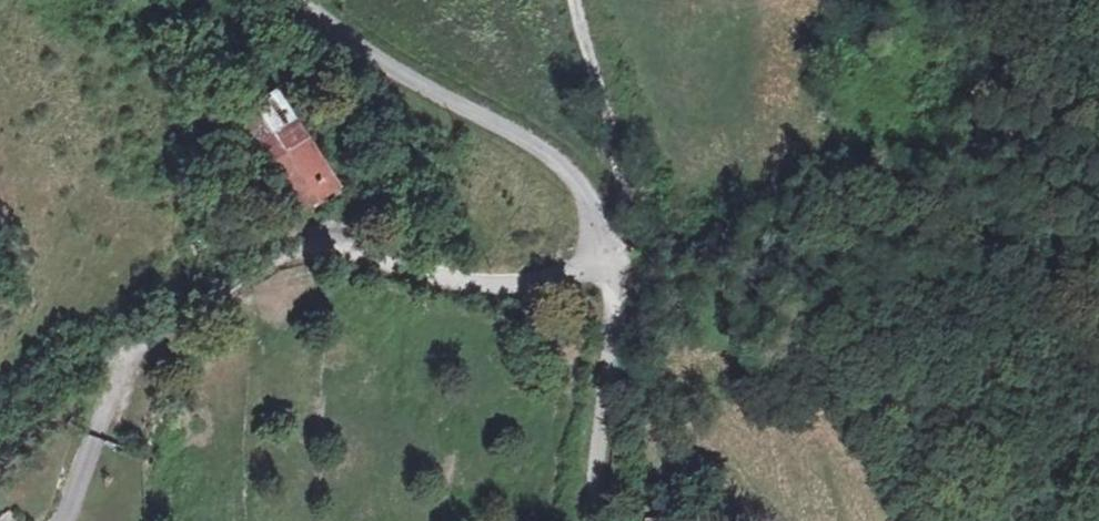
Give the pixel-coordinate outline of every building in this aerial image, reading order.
[(235,118),(297,210),(332,187),(326,179),(330,177),(277,92),(235,118)] [(0,519),(0,520),(20,520),(11,510),(0,519)]
